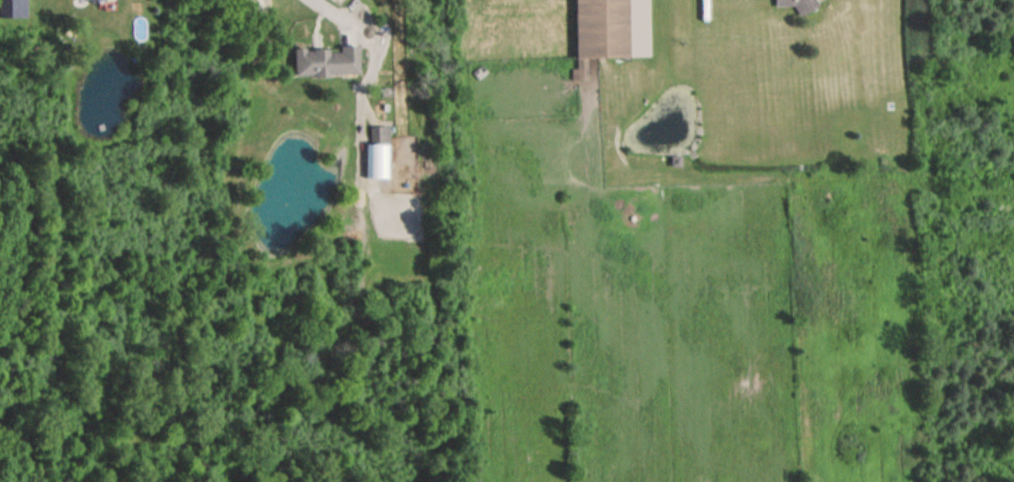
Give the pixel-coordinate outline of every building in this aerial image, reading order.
[(573,81),(586,81),(586,59),(648,58),(647,0),(572,0),(573,81)] [(773,8),(794,8),(797,13),(805,13),(814,8),(814,0),(772,0),(773,8)] [(292,49),(292,77),(357,77),(357,49),(292,49)] [(371,145),(387,145),(387,129),(371,129),(371,145)]
